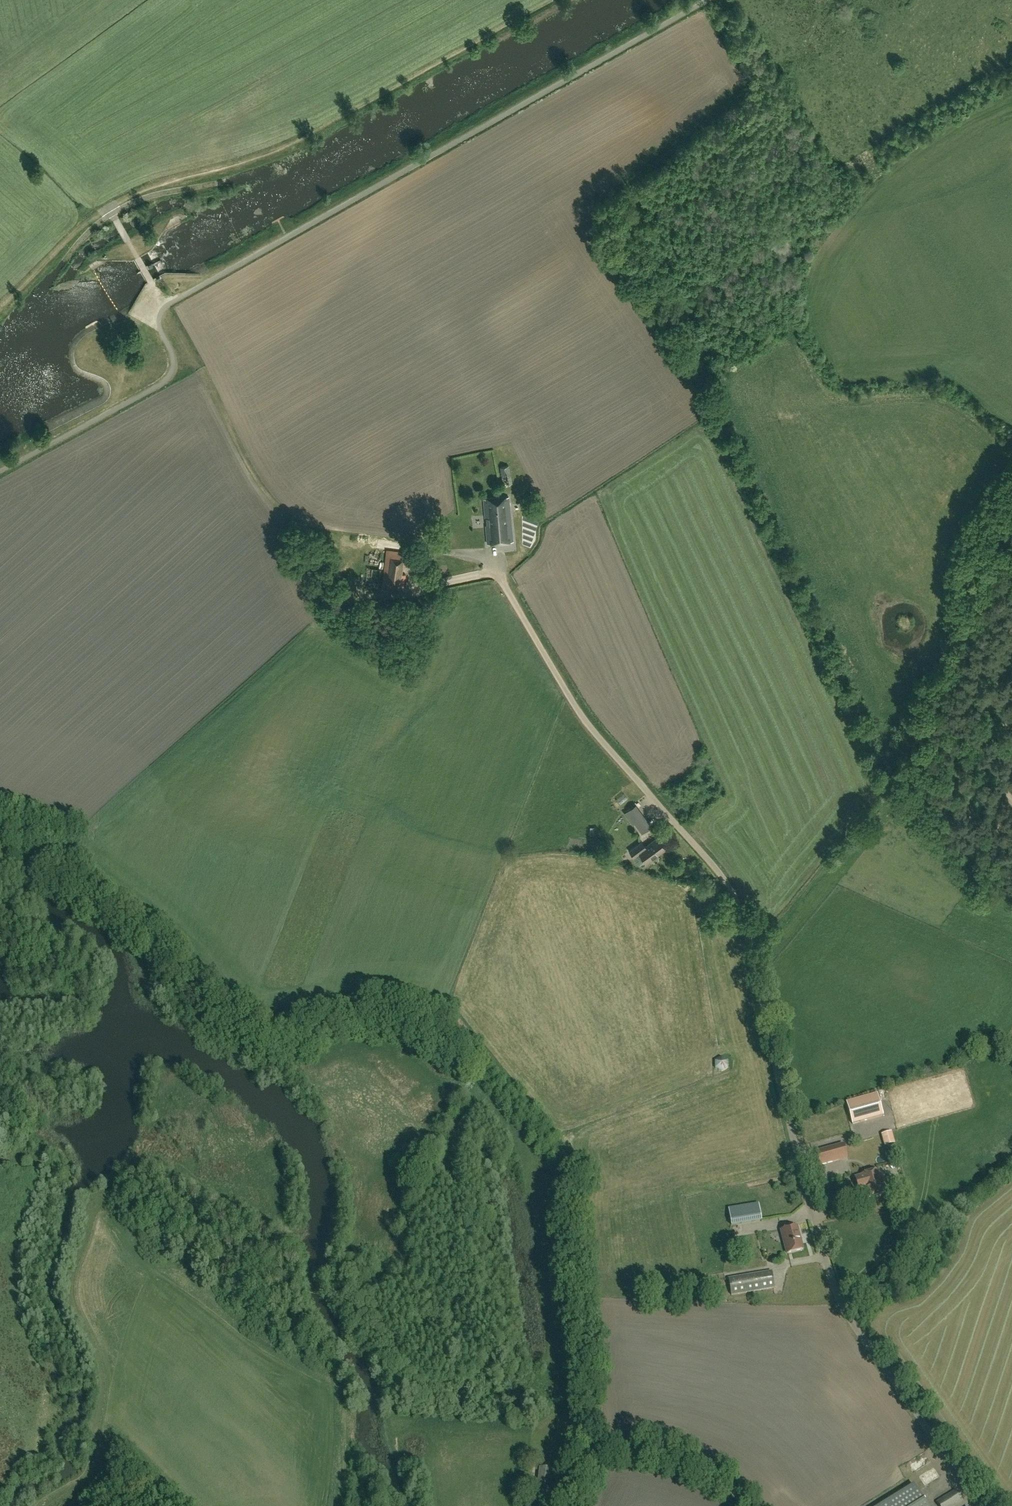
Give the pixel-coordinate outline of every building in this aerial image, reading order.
[(503,485),(513,482),(509,465),(500,467),(503,485)] [(488,544),(513,541),(509,496),(484,499),(488,544)] [(407,566),(409,553),(387,550),(385,563),(387,563),(386,570),(384,570),(382,584),(403,588),(406,573),(402,572),(403,566),(407,566)] [(642,833),(649,827),(634,806),(626,812),(642,833)] [(666,849),(657,838),(645,847),(642,842),(629,851),(634,857),(639,853),(646,863),(666,849)] [(728,1060),(720,1056),(714,1060),(714,1068),(721,1071),(728,1068),(728,1060)] [(878,1094),(847,1102),(853,1123),(884,1114),(878,1094)] [(885,1143),(896,1140),(893,1128),(882,1130),(885,1143)] [(820,1165),(840,1159),(836,1146),(816,1151),(820,1165)] [(881,1174),(879,1169),(860,1175),(861,1175),(855,1177),(859,1191),(864,1189),(866,1198),(886,1193),(883,1181),(884,1181),(882,1174),(881,1174)] [(747,1187),(732,1188),(733,1198),(747,1197),(747,1187)] [(731,1226),(762,1221),(759,1203),(728,1208),(731,1226)] [(787,1253),(803,1249),(797,1226),(781,1230),(787,1253)] [(732,1295),(774,1287),(771,1271),(728,1279),(732,1295)] [(553,1491),(555,1471),(540,1469),(538,1490),(553,1491)] [(914,1485),(879,1505),(927,1505),(914,1485)] [(963,1500),(955,1489),(936,1501),(939,1505),(954,1505),(963,1500)]
